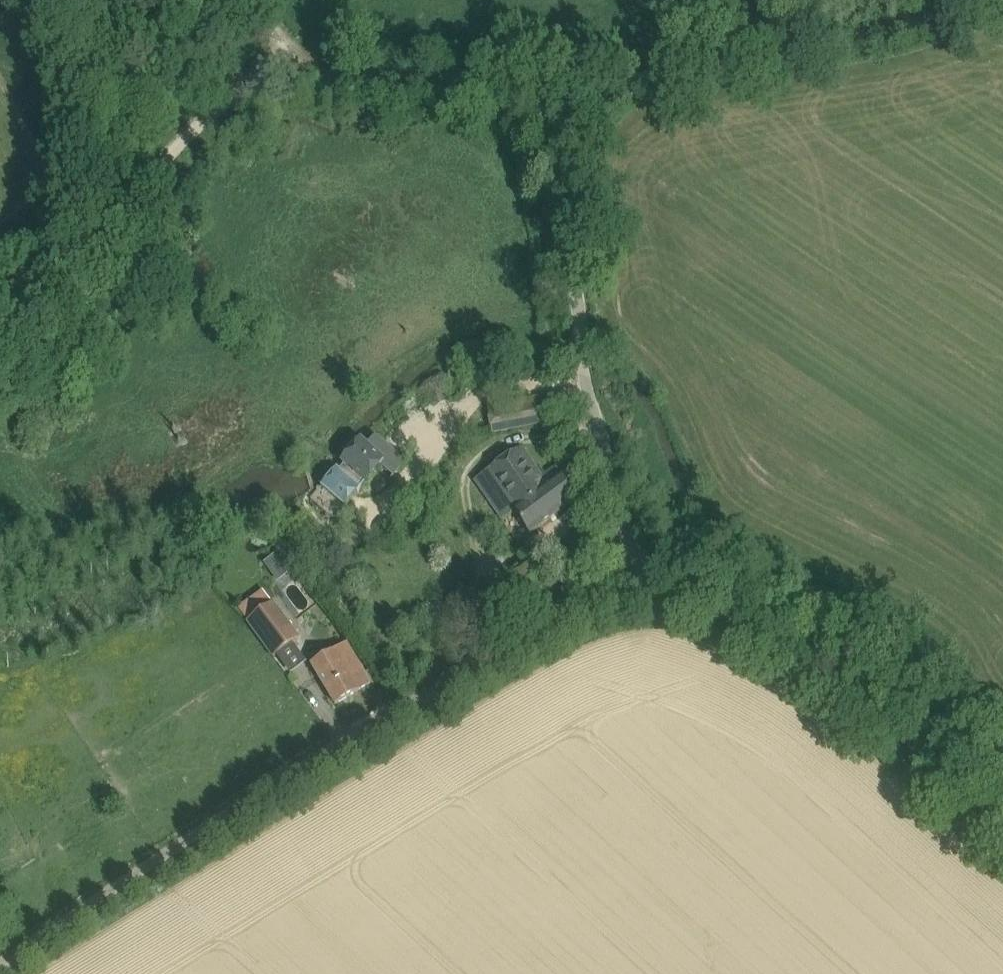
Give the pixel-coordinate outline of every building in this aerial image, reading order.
[(488,405),(492,432),(549,423),(544,395),(488,405)] [(362,441),(334,474),(359,494),(382,466),(395,477),(407,463),(376,437),(367,445),(362,441)] [(502,521),(509,516),(510,518),(515,515),(530,535),(580,498),(558,467),(543,477),(535,464),(525,447),(482,474),(483,476),(474,481),(502,521)] [(273,658),(301,637),(275,602),(273,604),(263,590),(238,608),(249,622),(248,624),(273,658)] [(311,665),(336,705),(371,683),(346,644),(311,665)]
